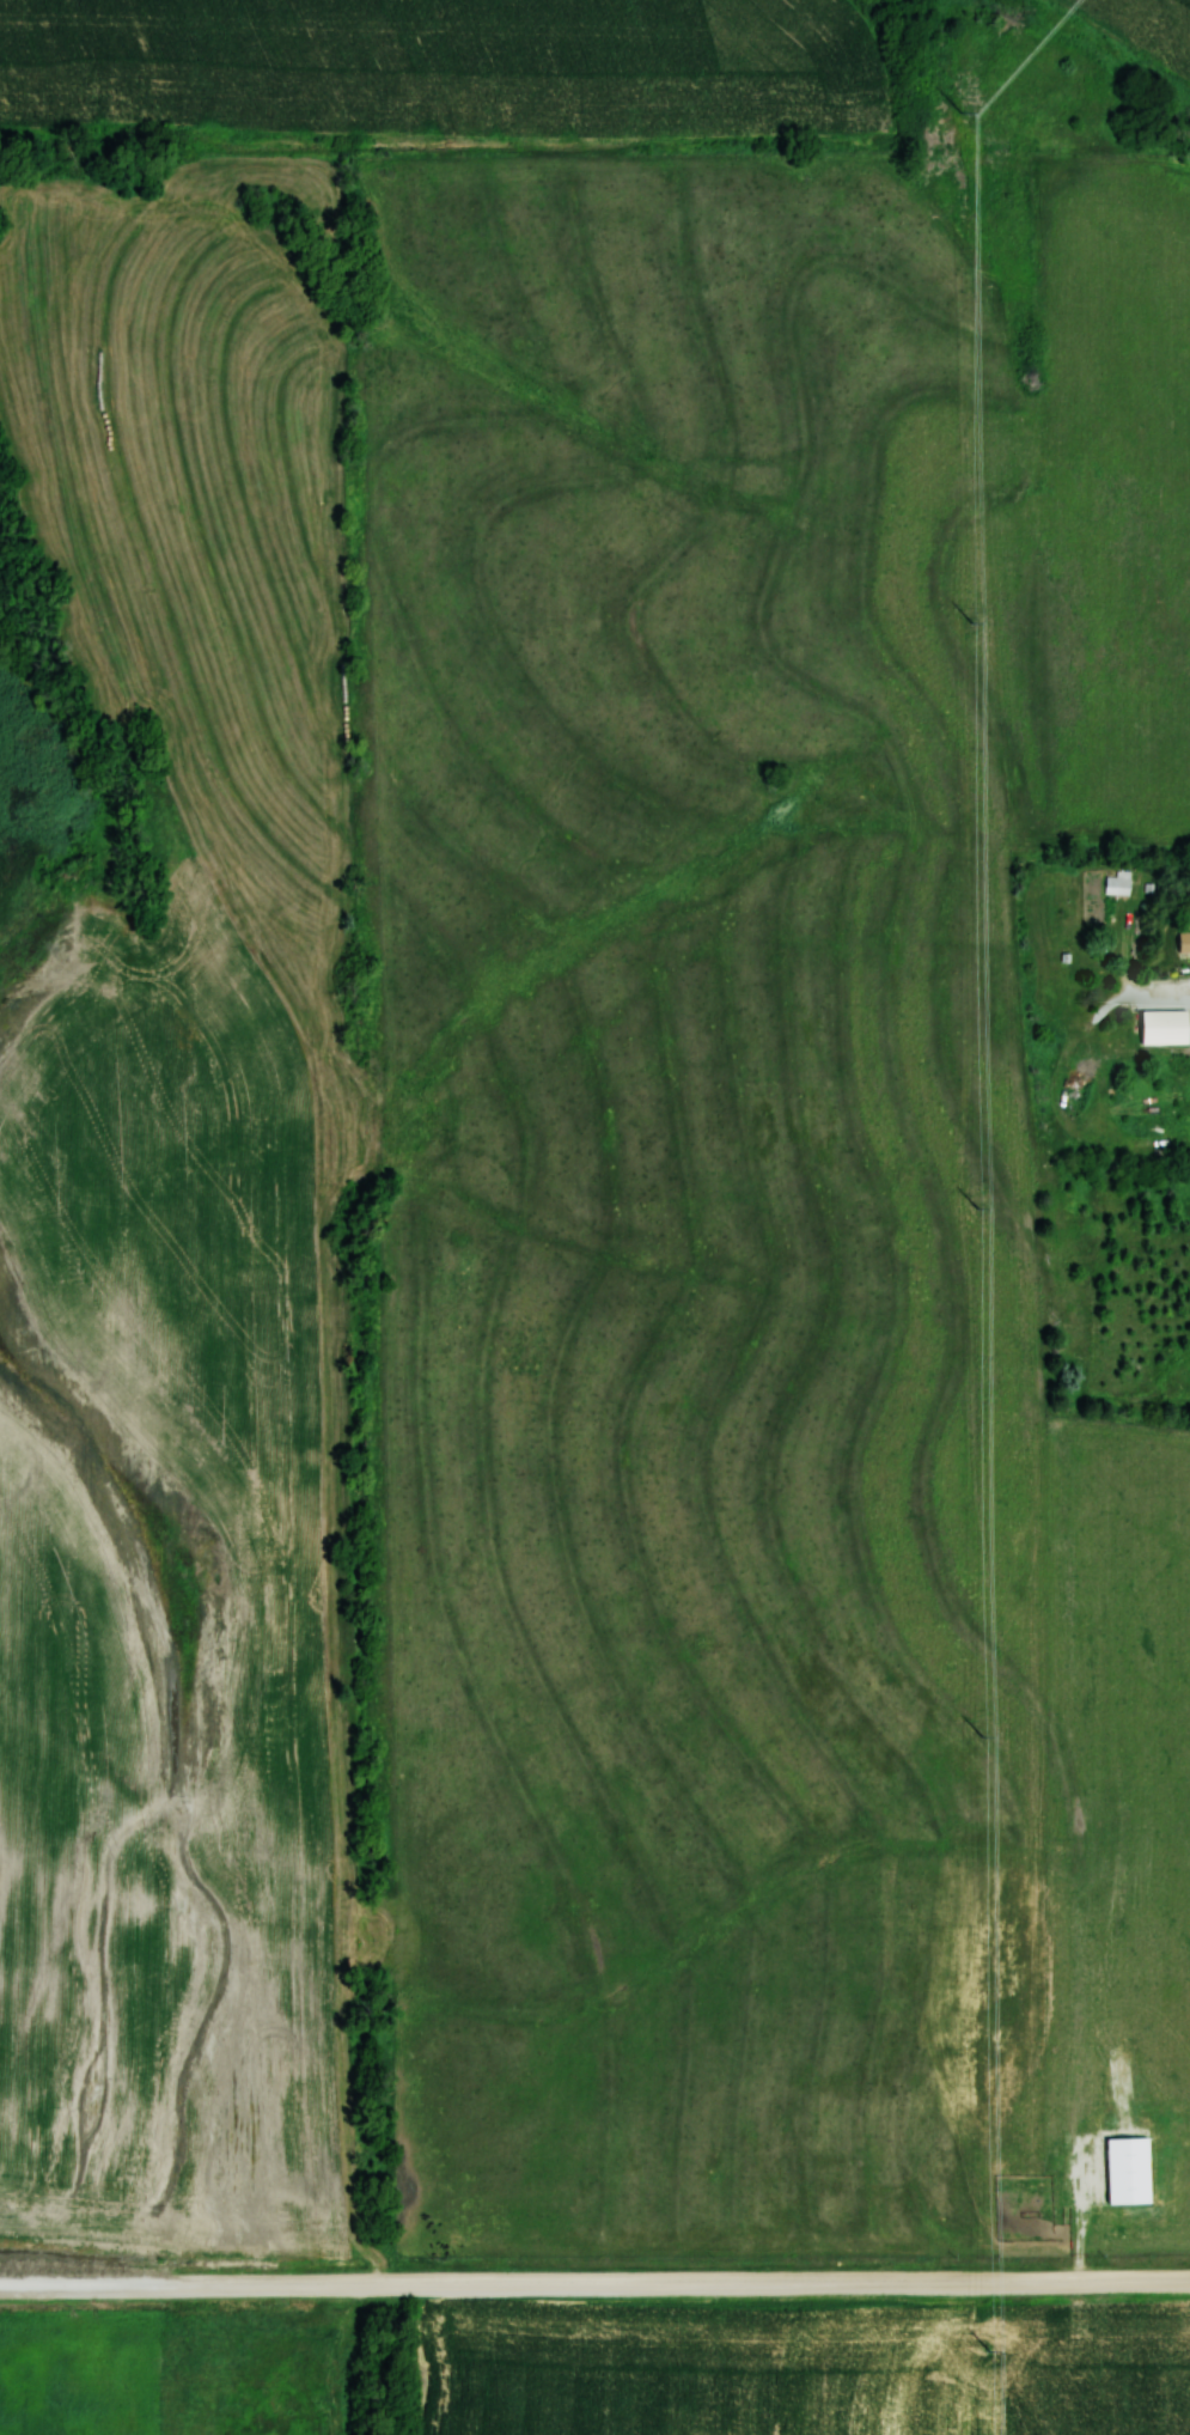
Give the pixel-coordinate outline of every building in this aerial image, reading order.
[(1105,894),(1128,894),(1128,876),(1105,876),(1105,894)] [(1178,930),(1178,951),(1189,951),(1189,930),(1178,930)] [(1139,1009),(1139,1043),(1185,1043),(1185,1009),(1139,1009)]
